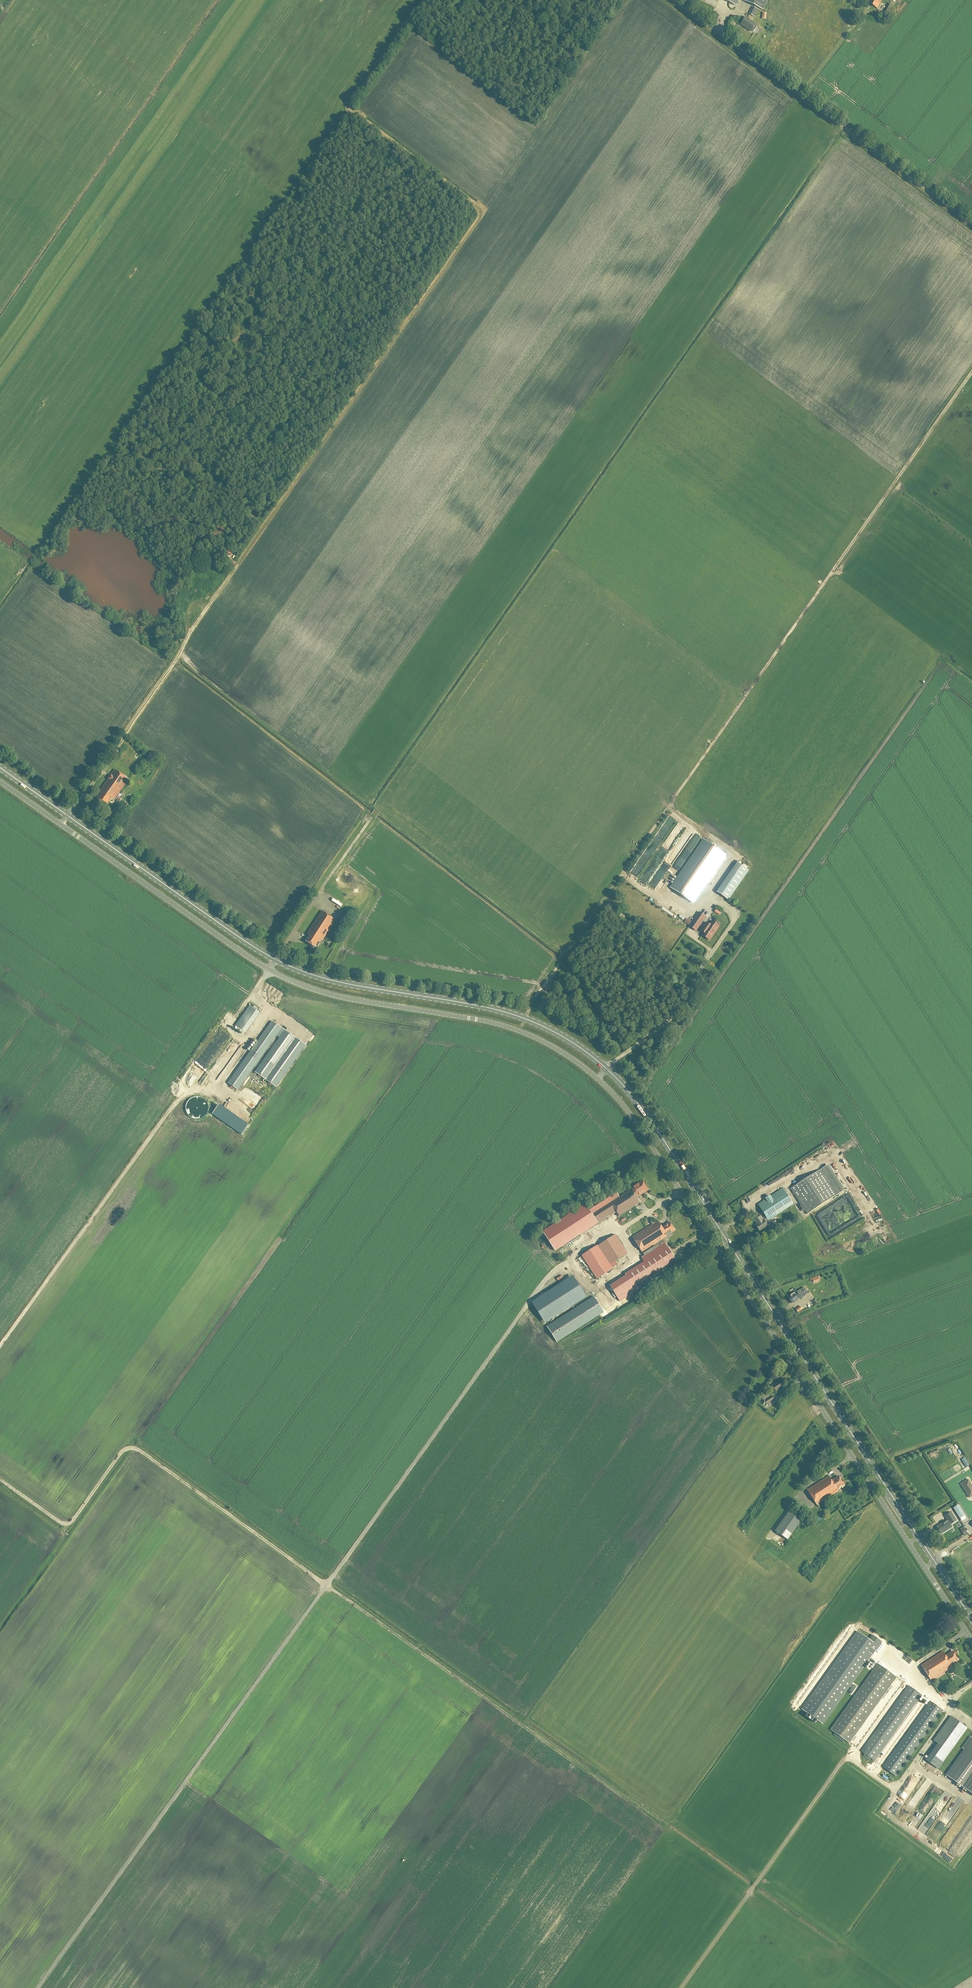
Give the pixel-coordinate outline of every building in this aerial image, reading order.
[(763,10),(768,0),(745,0),(744,1),(763,10)] [(881,0),(869,0),(868,3),(877,8),(881,0)] [(751,31),(756,25),(746,17),(741,24),(746,28),(751,31)] [(120,802),(122,799),(118,796),(118,797),(116,796),(128,779),(115,769),(99,791),(102,793),(98,799),(107,805),(110,800),(111,800),(113,798),(114,799),(115,798),(116,799),(120,802)] [(684,819),(669,843),(674,847),(690,823),(684,819)] [(661,828),(653,844),(659,847),(665,834),(663,833),(664,830),(661,828)] [(693,902),(725,855),(704,840),(671,888),(693,902)] [(649,850),(647,852),(655,858),(657,856),(649,850)] [(669,860),(659,874),(663,876),(673,863),(669,860)] [(717,892),(729,900),(749,871),(737,863),(717,892)] [(322,941),(336,919),(322,910),(307,934),(309,935),(306,941),(315,947),(316,945),(318,946),(320,942),(321,940),(322,941)] [(696,931),(699,927),(703,921),(706,917),(699,912),(697,916),(693,922),(690,926),(696,931)] [(709,940),(719,926),(719,925),(720,923),(716,921),(713,925),(711,923),(710,925),(707,922),(701,930),(704,932),(702,935),(709,940)] [(260,1012),(250,1005),(235,1026),(245,1033),(260,1012)] [(238,1090),(282,1028),(272,1021),(228,1083),(238,1090)] [(307,1046),(287,1032),(257,1073),(278,1088),(307,1046)] [(837,1195),(821,1170),(791,1189),(807,1214),(837,1195)] [(643,1182),(642,1183),(641,1182),(640,1183),(639,1183),(638,1183),(638,1184),(637,1185),(637,1186),(632,1189),(631,1188),(632,1189),(631,1189),(627,1191),(627,1192),(623,1194),(619,1197),(615,1189),(587,1207),(586,1207),(591,1215),(592,1214),(598,1223),(599,1224),(617,1212),(619,1216),(620,1216),(624,1213),(628,1210),(628,1211),(628,1210),(632,1208),(636,1205),(640,1203),(640,1202),(637,1197),(648,1189),(643,1182)] [(768,1220),(772,1218),(793,1204),(783,1188),(758,1205),(760,1209),(761,1209),(765,1216),(768,1220)] [(586,1207),(587,1207),(585,1204),(543,1232),(555,1251),(598,1223),(592,1214),(591,1215),(586,1207)] [(768,1228),(777,1222),(774,1219),(773,1220),(772,1218),(768,1220),(765,1216),(762,1218),(761,1216),(755,1220),(757,1224),(756,1225),(759,1231),(767,1226),(768,1228)] [(668,1236),(669,1236),(672,1235),(672,1233),(671,1232),(675,1230),(670,1222),(662,1227),(658,1220),(633,1237),(645,1255),(623,1270),(627,1275),(610,1286),(620,1301),(678,1264),(663,1239),(668,1236)] [(610,1265),(628,1253),(615,1234),(598,1246),(597,1245),(582,1255),(597,1278),(612,1268),(610,1265)] [(805,1295),(812,1291),(808,1284),(801,1289),(796,1292),(796,1291),(788,1297),(792,1303),(800,1297),(801,1299),(806,1295),(805,1295)] [(557,1342),(604,1312),(594,1297),(547,1326),(557,1342)] [(776,1391),(782,1387),(779,1381),(772,1386),(773,1386),(770,1388),(771,1391),(773,1389),(775,1392),(776,1391)] [(767,1405),(775,1400),(772,1395),(767,1398),(764,1394),(761,1396),(767,1405)] [(970,1465),(965,1458),(962,1460),(966,1467),(970,1465)] [(837,1489),(842,1486),(843,1487),(844,1486),(844,1485),(845,1484),(842,1479),(841,1480),(839,1476),(832,1480),(829,1476),(807,1490),(817,1505),(839,1491),(837,1489)] [(971,1496),(971,1485),(968,1479),(961,1484),(970,1498),(971,1496)] [(964,1515),(958,1505),(954,1508),(960,1518),(964,1515)] [(788,1540),(803,1519),(790,1510),(775,1531),(788,1540)] [(944,1531),(949,1528),(948,1526),(956,1520),(951,1512),(945,1516),(948,1520),(945,1522),(945,1521),(937,1526),(936,1526),(941,1534),(941,1533),(942,1533),(944,1532),(944,1531)] [(852,1683),(882,1641),(873,1635),(869,1640),(858,1631),(802,1709),(808,1713),(806,1716),(815,1723),(817,1720),(823,1724),(850,1686),(852,1683)] [(958,1660),(958,1659),(958,1658),(957,1657),(956,1657),(953,1651),(946,1655),(943,1651),(921,1665),(931,1680),(953,1666),(951,1664),(958,1660)] [(833,1735),(843,1742),(845,1740),(849,1743),(897,1677),(878,1663),(831,1729),(835,1733),(833,1735)] [(865,1753),(863,1756),(869,1761),(871,1758),(875,1761),(875,1760),(916,1702),(922,1695),(908,1685),(909,1685),(862,1751),(861,1751),(865,1753)] [(896,1776),(943,1710),(930,1701),(925,1708),(883,1767),(896,1776)] [(875,1761),(883,1767),(925,1708),(916,1702),(875,1760),(875,1761)] [(932,1742),(937,1745),(949,1754),(968,1728),(951,1716),(932,1742)] [(946,1774),(971,1793),(971,1739),(946,1774)] [(910,1774),(896,1799),(905,1804),(918,1778),(910,1774)] [(918,1793),(910,1805),(915,1808),(923,1796),(918,1793)] [(960,1807),(963,1805),(960,1802),(961,1800),(959,1798),(954,1802),(960,1807)]
